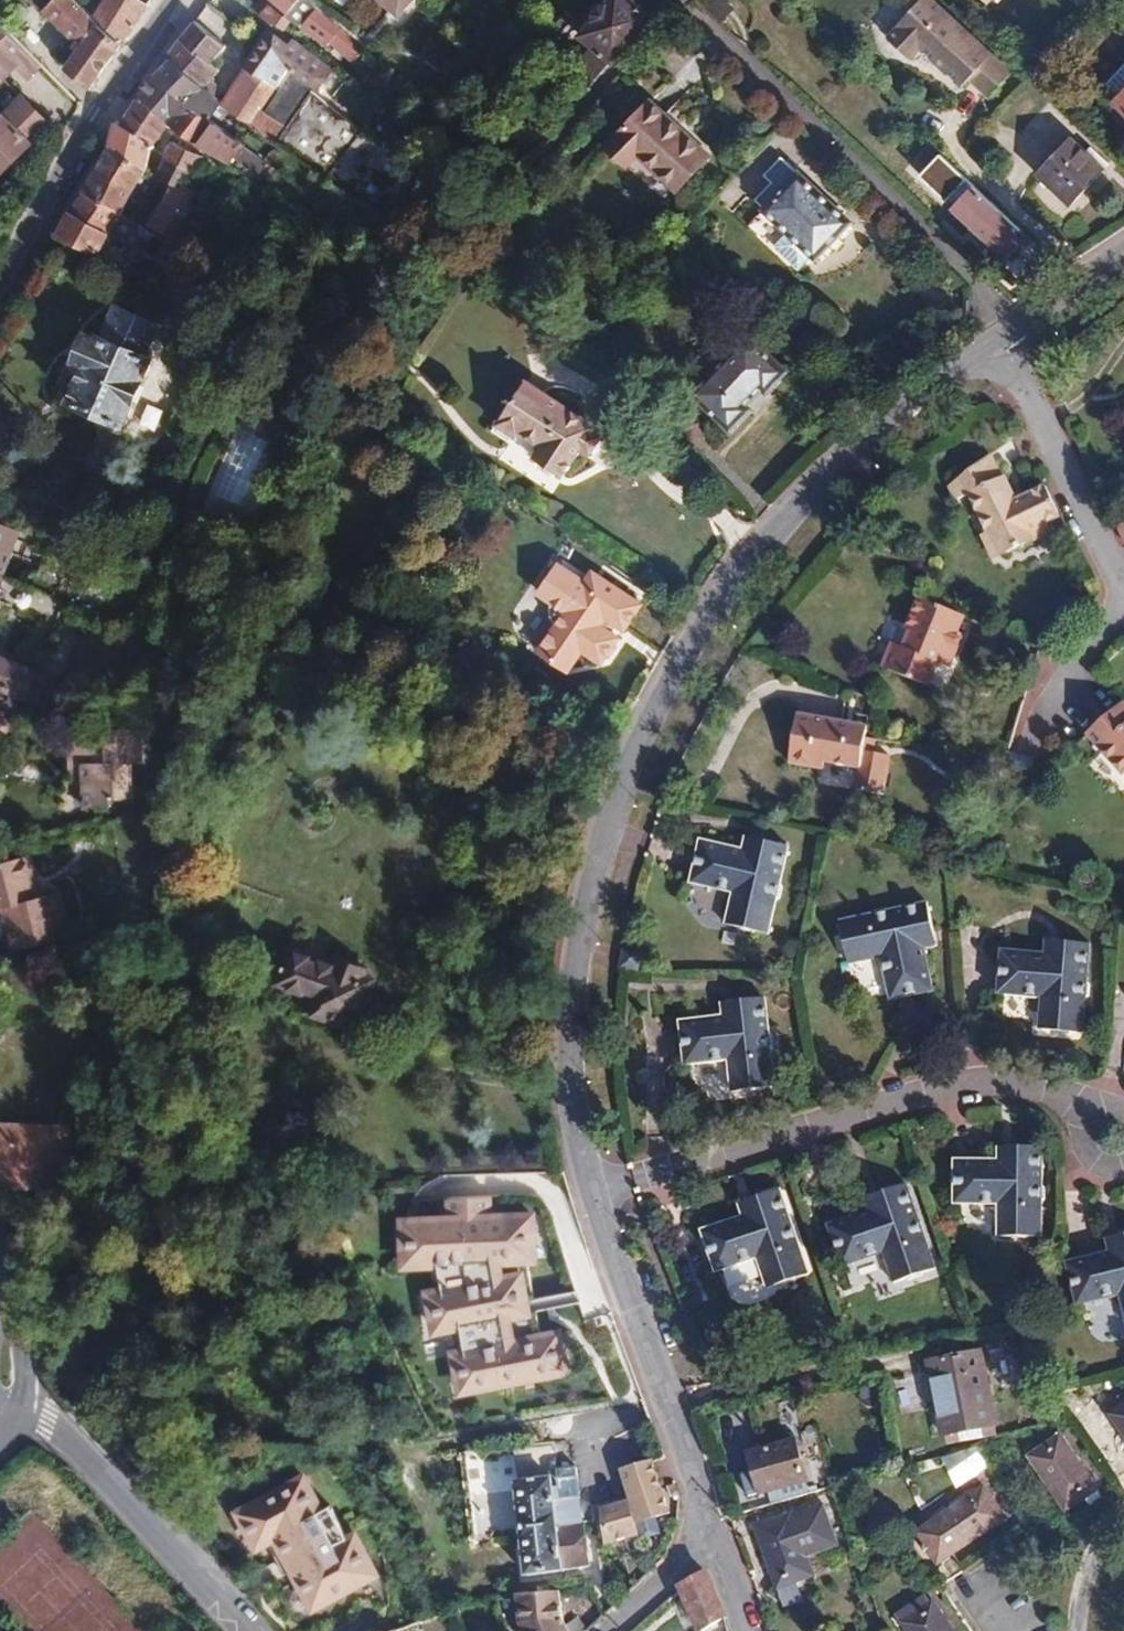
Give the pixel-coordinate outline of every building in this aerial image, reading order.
[(80,49),(65,68),(91,89),(105,69),(121,45),(92,20),(74,0),(31,0),(80,49)] [(121,45),(146,9),(133,0),(105,0),(92,20),(121,45)] [(253,10),(276,28),(281,22),(284,25),(288,19),(301,28),(321,47),(326,42),(347,62),(362,47),(312,0),(261,0),(253,10)] [(397,17),(413,0),(380,0),(397,17)] [(650,15),(632,0),(612,0),(582,36),(591,44),(577,61),(596,81),(650,15)] [(932,0),(919,0),(895,26),(896,27),(886,38),(908,59),(918,48),(934,63),(937,60),(943,65),(939,68),(960,87),(967,79),(987,98),(1000,84),(1010,73),(932,0)] [(993,11),(1002,0),(982,0),(993,11)] [(194,22),(165,57),(172,61),(173,60),(203,89),(219,72),(210,64),(225,47),(194,22)] [(8,73),(3,68),(23,49),(0,25),(0,82),(8,73)] [(258,47),(244,68),(277,87),(300,56),(268,31),(258,47)] [(8,73),(11,77),(32,57),(23,49),(3,68),(8,73)] [(203,89),(173,60),(172,61),(163,69),(154,76),(209,120),(222,103),(203,89)] [(937,60),(934,63),(939,68),(943,65),(937,60)] [(1107,84),(1120,96),(1115,102),(1123,111),(1123,65),(1107,84)] [(277,144),(389,225),(422,186),(290,73),(278,88),(277,87),(244,68),(238,78),(222,103),(277,144)] [(209,120),(154,76),(144,87),(137,95),(139,98),(169,124),(169,123),(196,143),(230,163),(235,156),(259,174),(268,164),(214,122),(209,120)] [(37,139),(37,140),(51,126),(23,95),(8,109),(9,110),(0,119),(0,176),(22,154),(37,139)] [(122,126),(153,144),(169,124),(139,98),(131,111),(122,126)] [(709,158),(649,101),(606,148),(625,166),(637,154),(677,192),(709,158)] [(456,110),(447,121),(462,134),(471,123),(456,110)] [(1014,140),(1038,167),(1068,140),(1044,113),(1014,140)] [(122,126),(114,122),(111,136),(109,148),(146,169),(147,170),(153,144),(122,126)] [(1071,137),(1035,175),(1069,207),(1088,187),(1105,170),(1071,137)] [(204,157),(173,142),(156,177),(171,184),(184,191),(187,187),(204,157)] [(96,170),(133,191),(146,169),(109,148),(103,157),(96,170)] [(850,223),(799,173),(798,175),(781,158),(762,176),(770,183),(780,193),(763,210),(789,234),(812,257),(815,259),(832,242),(850,223)] [(83,192),(121,214),(133,191),(96,170),(83,192)] [(237,180),(229,197),(241,203),(245,196),(250,186),(237,180)] [(770,183),(754,201),(763,210),(780,193),(770,183)] [(203,196),(187,187),(184,191),(171,184),(161,203),(190,222),(195,211),(203,196)] [(963,184),(952,197),(958,203),(970,191),(963,184)] [(1020,230),(974,187),(970,191),(958,203),(953,209),(1007,260),(1013,254),(1020,247),(1012,240),(1020,230)] [(133,222),(121,214),(83,192),(78,201),(71,213),(109,234),(145,255),(150,246),(126,232),(133,222)] [(261,205),(245,196),(241,203),(235,215),(252,221),(261,205)] [(483,217),(491,206),(480,197),(472,209),(483,217)] [(148,226),(181,243),(190,222),(161,203),(148,226)] [(99,253),(109,234),(71,213),(58,236),(99,253)] [(812,257),(789,234),(775,249),(798,271),(812,257)] [(184,250),(158,236),(148,256),(177,269),(184,250)] [(123,426),(152,359),(147,356),(160,326),(117,307),(103,340),(88,333),(80,352),(75,363),(85,367),(69,402),(123,426)] [(749,334),(691,395),(729,431),(740,419),(749,409),(746,406),(763,389),(766,392),(786,371),(749,334)] [(595,426),(529,379),(497,424),(515,437),(519,432),(542,447),(533,460),(560,478),(580,449),(588,456),(594,447),(601,437),(591,432),(595,426)] [(312,414),(275,397),(266,417),(303,433),(312,414)] [(147,403),(140,423),(153,428),(161,408),(147,403)] [(992,561),(1053,533),(1048,523),(1060,517),(1051,497),(1046,486),(1017,501),(1007,477),(968,497),(987,535),(981,538),(992,561)] [(2,577),(7,565),(19,531),(0,523),(0,576),(2,577)] [(556,594),(553,600),(558,621),(541,647),(569,666),(582,647),(601,659),(604,656),(610,655),(616,645),(614,640),(617,636),(608,629),(614,621),(623,627),(629,617),(639,603),(632,598),(600,577),(591,590),(583,584),(576,580),(578,577),(558,563),(554,569),(548,569),(541,579),(543,585),(556,594)] [(583,584),(591,590),(600,577),(592,571),(583,584)] [(543,585),(539,591),(553,600),(556,594),(543,585)] [(883,667),(931,688),(940,664),(949,669),(957,651),(964,636),(959,633),(965,618),(919,599),(907,630),(911,631),(903,648),(893,643),(883,667)] [(3,660),(0,669),(0,713),(12,714),(20,697),(49,710),(59,683),(3,660)] [(1122,703),(1106,718),(1087,735),(1123,777),(1123,706),(1122,703)] [(866,727),(797,715),(789,764),(823,770),(825,763),(859,768),(855,791),(884,796),(888,770),(890,756),(862,752),(866,727)] [(12,723),(0,718),(0,750),(12,723)] [(108,738),(70,739),(70,752),(70,763),(84,763),(84,776),(86,808),(111,807),(110,800),(133,800),(132,763),(142,762),(141,728),(107,728),(108,738)] [(84,763),(70,763),(70,776),(84,776),(84,763)] [(758,854),(761,841),(747,838),(744,851),(758,854)] [(779,883),(787,847),(761,841),(758,854),(744,851),(701,842),(696,863),(692,883),(734,893),(727,926),(768,935),(775,901),(781,898),(783,887),(779,883)] [(0,863),(0,909),(3,908),(14,951),(68,937),(57,893),(40,898),(29,856),(0,863)] [(877,915),(840,923),(849,964),(882,957),(891,1000),(909,996),(932,991),(923,948),(920,935),(934,932),(928,904),(894,912),(889,908),(879,910),(877,915)] [(923,948),(937,945),(934,932),(920,935),(923,948)] [(1047,941),(1046,956),(1060,956),(1061,942),(1047,941)] [(1086,982),(1089,945),(1061,942),(1060,956),(1046,956),(1002,952),(999,994),(1043,997),(1040,1030),(1057,1032),(1082,1034),(1085,999),(1089,996),(1090,985),(1086,982)] [(367,997),(368,996),(356,991),(362,977),(365,969),(338,959),(335,967),(290,951),(279,983),(313,995),(307,1011),(356,1029),(359,1020),(362,1013),(367,1010),(370,1003),(367,997)] [(373,981),(362,977),(356,991),(368,996),(373,981)] [(774,1088),(764,998),(736,1001),(738,1015),(724,1017),(681,1022),(685,1064),(729,1059),(733,1092),(750,1090),(774,1088)] [(936,998),(900,1000),(901,1026),(937,1024),(936,998)] [(722,1003),(724,1017),(738,1015),(736,1001),(722,1003)] [(725,1064),(704,1069),(711,1101),(733,1096),(725,1064)] [(0,1132),(0,1187),(64,1189),(66,1135),(0,1132)] [(1041,1185),(1041,1147),(1028,1147),(1013,1147),(1013,1161),(999,1161),(955,1161),(955,1204),(999,1204),(999,1237),(1041,1238),(1041,1203),(1045,1198),(1046,1188),(1041,1185)] [(999,1147),(999,1161),(1013,1161),(1013,1147),(999,1147)] [(935,1269),(905,1185),(893,1189),(879,1194),(883,1207),(869,1212),(829,1226),(842,1266),(884,1253),(894,1283),(935,1269)] [(808,1276),(779,1190),(765,1195),(753,1199),(757,1212),(744,1217),(702,1231),(716,1272),(758,1258),(768,1288),(808,1276)] [(865,1198),(869,1212),(883,1207),(879,1194),(865,1198)] [(493,1198),(454,1202),(455,1217),(423,1221),(403,1223),(406,1273),(449,1270),(452,1296),(431,1298),(435,1338),(465,1332),(471,1359),(457,1361),(465,1400),(577,1381),(564,1330),(520,1339),(514,1322),(537,1318),(527,1267),(542,1266),(538,1211),(495,1216),(493,1198)] [(744,1217),(757,1212),(753,1199),(739,1204),(744,1217)] [(1120,1235),(1123,1249),(1109,1252),(1066,1262),(1077,1305),(1121,1295),(1123,1308),(1123,1234),(1120,1235)] [(1106,1239),(1109,1252),(1123,1249),(1120,1235),(1106,1239)] [(535,1298),(536,1308),(577,1304),(576,1293),(535,1298)] [(995,1425),(980,1352),(928,1363),(934,1391),(943,1436),(995,1425)] [(1123,1434),(1123,1405),(1111,1414),(1123,1434)] [(1029,1457),(1065,1510),(1095,1490),(1060,1436),(1029,1457)] [(750,1497),(807,1481),(796,1440),(748,1454),(753,1472),(743,1475),(747,1487),(750,1497)] [(941,1458),(957,1489),(989,1467),(975,1448),(941,1458)] [(345,1541),(308,1466),(224,1508),(251,1561),(279,1547),(313,1614),(380,1581),(357,1535),(345,1541)] [(518,1483),(528,1576),(565,1571),(565,1570),(590,1567),(588,1548),(594,1548),(592,1523),(586,1523),(585,1522),(559,1526),(553,1478),(518,1483)] [(984,1488),(917,1534),(938,1564),(1005,1518),(984,1488)] [(662,1490),(600,1511),(605,1545),(642,1535),(637,1521),(649,1517),(668,1511),(662,1490)] [(756,1526),(778,1589),(813,1576),(806,1558),(838,1546),(823,1505),(791,1516),(790,1514),(756,1526)] [(706,1573),(681,1587),(701,1630),(704,1630),(726,1617),(706,1573)] [(518,1595),(520,1624),(523,1630),(585,1630),(579,1619),(566,1626),(562,1618),(560,1592),(560,1591),(518,1595)] [(932,1602),(928,1604),(924,1597),(898,1615),(909,1630),(952,1630),(932,1602)]
